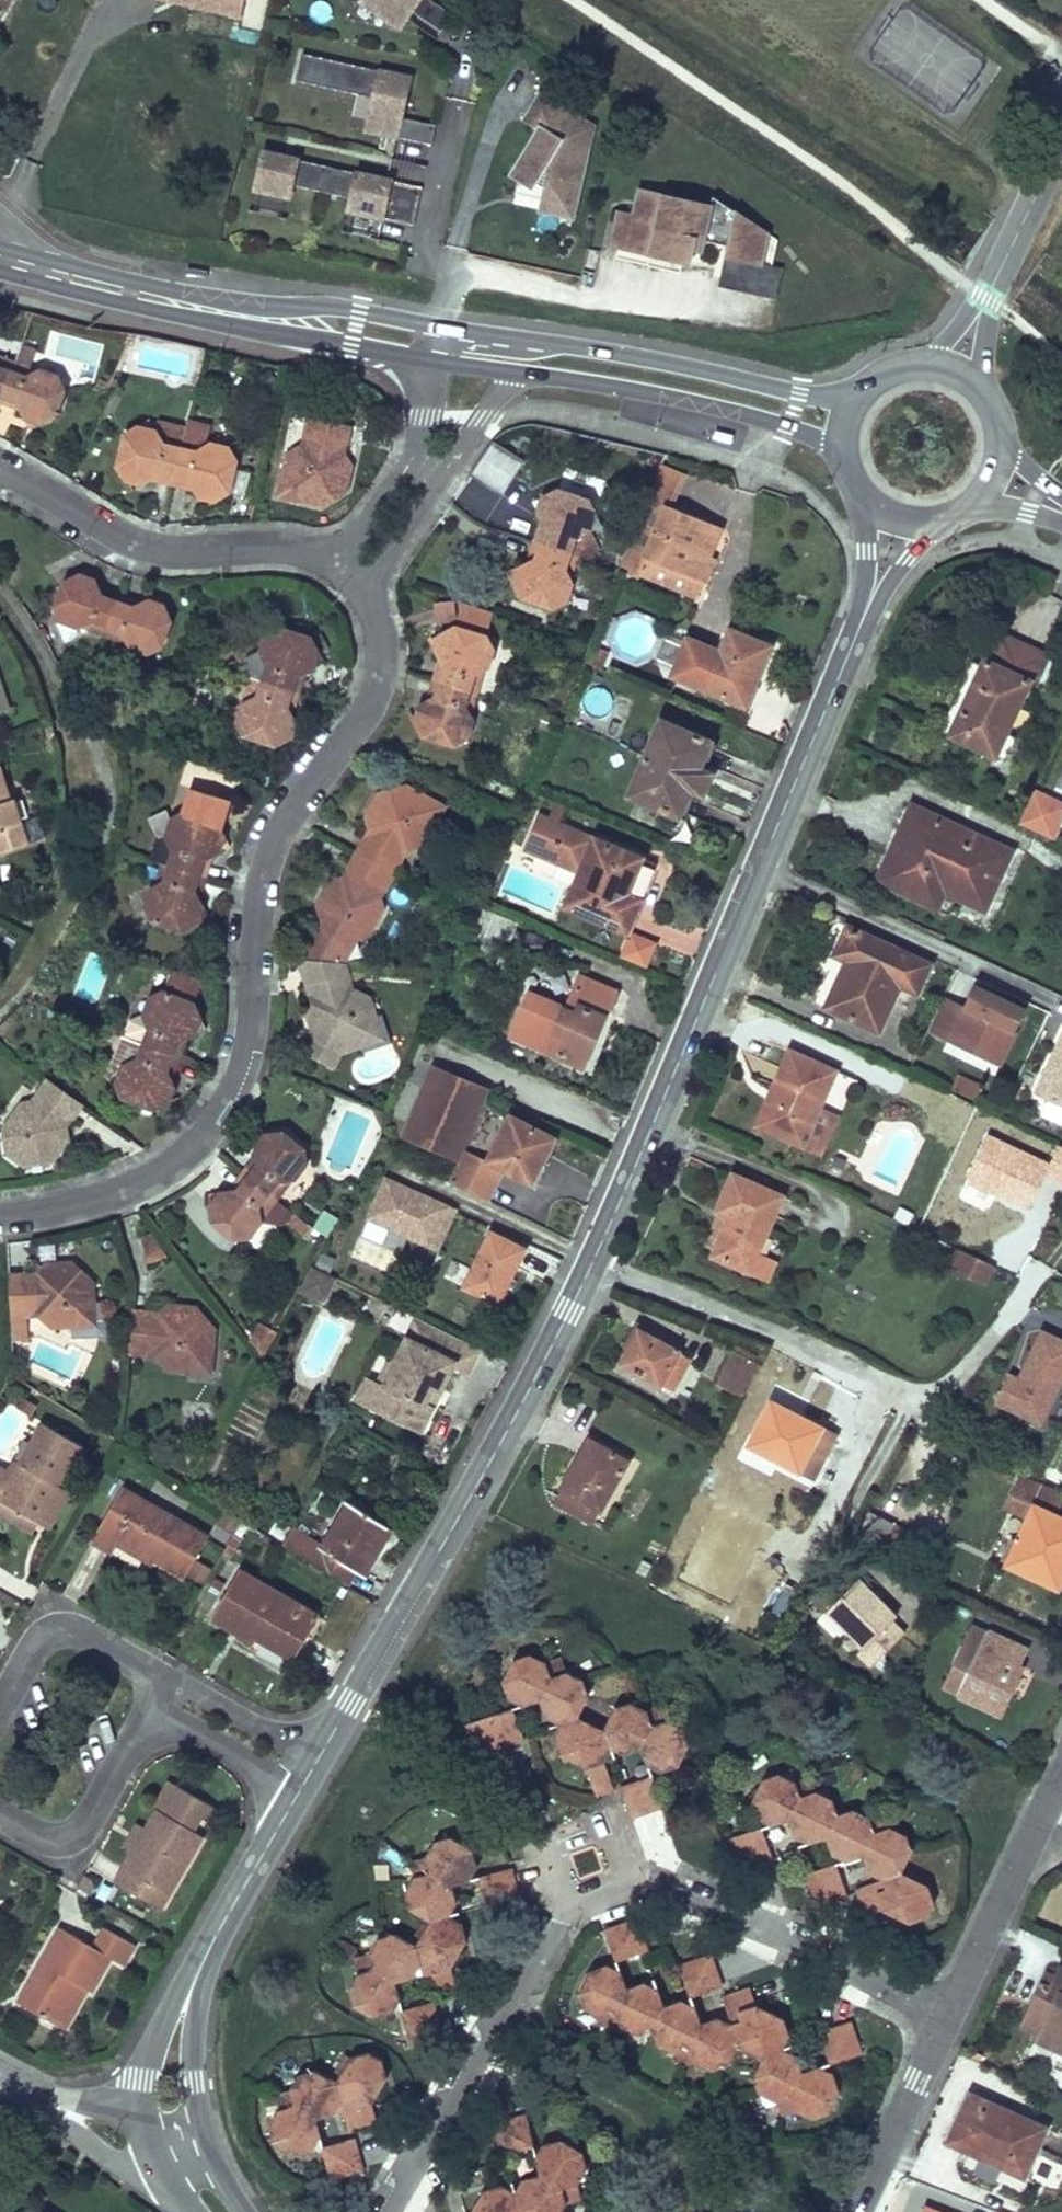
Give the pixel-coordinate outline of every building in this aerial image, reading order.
[(9,0),(0,0),(0,15),(9,0)] [(242,13),(244,0),(151,0),(242,13)] [(373,10),(380,0),(362,0),(361,2),(373,10)] [(451,16),(429,0),(380,0),(373,10),(399,29),(411,11),(440,31),(451,16)] [(434,126),(399,119),(409,79),(301,55),(295,81),(372,98),(367,121),(382,124),(380,134),(429,145),(434,126)] [(535,96),(521,121),(536,130),(508,176),(515,180),(529,188),(531,183),(539,188),(536,200),(571,207),(588,127),(535,96)] [(367,121),(365,130),(380,134),(382,124),(367,121)] [(412,225),(420,189),(262,153),(254,189),(288,197),(290,185),(349,198),(346,210),(412,225)] [(529,188),(515,180),(512,195),(536,200),(539,188),(531,183),(529,188)] [(707,206),(635,191),(628,224),(613,221),(607,247),(687,265),(693,240),(724,247),(715,287),(773,299),(779,269),(758,264),(765,234),(709,197),(707,206)] [(571,207),(536,200),(534,211),(569,218),(571,207)] [(35,351),(21,346),(15,361),(30,366),(35,351)] [(2,396),(14,361),(0,356),(0,395),(2,396)] [(47,380),(41,368),(33,372),(30,366),(15,361),(14,361),(2,396),(17,401),(21,409),(26,418),(35,414),(39,423),(57,415),(66,389),(58,374),(47,380)] [(58,374),(41,368),(47,380),(58,374)] [(2,396),(0,401),(0,402),(21,409),(17,401),(2,396)] [(39,423),(35,414),(26,418),(39,423)] [(347,444),(351,426),(307,416),(303,435),(307,440),(301,444),(287,453),(282,474),(300,502),(321,507),(347,490),(340,480),(342,471),(352,464),(345,453),(342,448),(347,444)] [(182,447),(175,479),(191,483),(196,491),(201,499),(209,493),(215,502),(231,492),(239,460),(230,446),(219,453),(212,442),(205,447),(209,429),(188,423),(184,439),(182,447)] [(182,447),(166,443),(160,434),(157,429),(147,436),(140,425),(126,434),(118,466),(128,482),(137,476),(143,485),(151,480),(158,475),(175,479),(182,447)] [(157,429),(140,425),(147,436),(157,429)] [(184,439),(160,434),(166,443),(182,447),(184,439)] [(503,491),(523,457),(491,438),(471,472),(503,491)] [(230,446),(212,442),(219,453),(230,446)] [(684,472),(661,463),(647,497),(666,505),(670,506),(684,472)] [(347,490),(352,464),(342,471),(340,480),(347,490)] [(300,502),(282,474),(277,497),(300,502)] [(175,479),(158,475),(151,480),(173,485),(175,479)] [(143,485),(137,476),(128,482),(143,485)] [(191,483),(175,479),(173,485),(196,491),(191,483)] [(596,513),(589,499),(558,489),(541,497),(546,506),(536,511),(541,519),(545,528),(540,543),(571,553),(576,538),(591,531),(585,519),(596,513)] [(215,502),(209,493),(201,499),(215,502)] [(546,506),(541,497),(532,502),(536,511),(546,506)] [(709,555),(720,527),(670,506),(666,505),(647,497),(638,520),(618,570),(638,578),(640,573),(696,596),(702,581),(703,581),(713,558),(709,555)] [(591,531),(596,513),(585,519),(591,531)] [(545,528),(541,519),(533,541),(540,543),(545,528)] [(599,547),(591,531),(576,538),(571,553),(578,556),(618,568),(623,555),(599,547)] [(535,558),(540,543),(533,541),(527,563),(535,558)] [(571,553),(540,543),(535,558),(527,563),(518,567),(523,576),(514,581),(522,598),(553,608),(568,600),(562,589),(574,583),(571,578),(566,568),(571,553)] [(578,556),(571,553),(566,568),(571,578),(578,556)] [(523,576),(518,567),(514,581),(523,576)] [(94,578),(90,569),(81,573),(85,582),(94,578)] [(85,582),(81,573),(64,581),(54,607),(61,622),(56,624),(65,643),(90,630),(105,635),(118,600),(102,595),(98,586),(94,578),(85,582)] [(568,600),(574,583),(562,589),(568,600)] [(120,594),(98,586),(102,595),(118,600),(120,594)] [(142,602),(120,594),(118,600),(133,606),(142,602)] [(154,607),(150,598),(142,602),(133,606),(118,600),(105,635),(120,641),(126,638),(130,647),(142,641),(147,653),(162,646),(172,620),(164,603),(154,607)] [(164,603),(150,598),(154,607),(164,603)] [(494,612),(462,601),(456,626),(487,635),(494,612)] [(320,653),(311,636),(280,626),(265,633),(271,644),(259,650),(262,655),(267,665),(262,681),(293,691),(298,675),(306,671),(315,667),(310,657),(320,653)] [(435,649),(439,657),(444,666),(439,681),(471,690),(475,675),(485,670),(490,667),(484,656),(495,650),(487,635),(456,626),(439,635),(444,644),(435,649)] [(770,647),(731,630),(721,653),(688,639),(673,676),(744,705),(752,685),(754,686),(770,647)] [(271,644),(265,633),(259,650),(271,644)] [(444,644),(439,635),(430,640),(435,649),(444,644)] [(1035,685),(1048,656),(1002,635),(989,663),(985,661),(982,668),(961,713),(952,708),(941,731),(1005,760),(1015,738),(1005,733),(1029,682),(1035,685)] [(147,653),(142,641),(130,647),(147,653)] [(595,647),(588,663),(601,668),(608,652),(595,647)] [(490,667),(495,650),(484,656),(490,667)] [(315,667),(320,653),(310,657),(315,667)] [(267,665),(262,655),(255,678),(262,681),(267,665)] [(439,681),(444,666),(439,657),(433,679),(439,681)] [(952,708),(961,713),(982,668),(972,663),(952,708)] [(485,670),(475,675),(471,690),(478,692),(485,670)] [(306,671),(298,675),(293,691),(299,693),(306,671)] [(257,696),(262,681),(255,678),(247,701),(257,696)] [(435,696),(439,681),(433,679),(426,701),(435,696)] [(288,706),(293,691),(262,681),(257,696),(247,701),(242,704),(248,715),(236,721),(244,736),(275,746),(292,737),(287,728),(296,723),(292,715),(288,706)] [(466,705),(471,690),(439,681),(435,696),(426,701),(418,705),(423,714),(414,719),(423,736),(454,745),(469,737),(463,726),(474,720),(471,715),(466,705)] [(0,682),(0,712),(9,709),(0,682)] [(471,715),(478,692),(471,690),(466,705),(471,715)] [(292,715),(299,693),(293,691),(288,706),(292,715)] [(248,715),(242,704),(236,721),(248,715)] [(423,714),(418,705),(414,719),(423,714)] [(469,737),(474,720),(463,726),(469,737)] [(711,742),(661,721),(630,796),(680,817),(691,791),(703,796),(713,773),(700,768),(711,742)] [(292,737),(296,723),(287,728),(292,737)] [(52,724),(42,727),(46,750),(57,749),(55,736),(52,724)] [(0,768),(0,852),(29,843),(13,797),(10,798),(0,768)] [(371,835),(364,837),(355,853),(394,874),(403,859),(401,852),(408,850),(424,846),(434,827),(425,795),(407,785),(378,793),(381,805),(377,813),(365,816),(369,829),(371,835)] [(1034,790),(1019,824),(1052,839),(1061,818),(1061,813),(1057,801),(1034,790)] [(381,805),(378,793),(365,816),(377,813),(381,805)] [(446,806),(425,795),(434,827),(446,806)] [(1012,851),(912,805),(900,831),(900,832),(900,833),(900,835),(901,836),(902,836),(908,839),(902,853),(892,849),(877,880),(937,908),(945,891),(985,910),(1012,851)] [(217,820),(186,810),(171,817),(177,829),(166,835),(168,840),(174,849),(168,865),(200,875),(205,859),(213,855),(221,850),(217,841),(225,837),(225,836),(217,820)] [(539,816),(525,849),(559,863),(567,844),(559,840),(565,826),(539,816)] [(177,829),(171,817),(166,835),(177,829)] [(908,839),(902,836),(901,836),(900,835),(900,833),(900,832),(900,831),(892,849),(902,853),(908,839)] [(221,850),(225,837),(217,841),(221,850)] [(595,838),(566,907),(627,932),(655,863),(595,838)] [(168,865),(174,849),(168,840),(161,863),(168,865)] [(394,874),(355,853),(346,869),(348,875),(342,877),(329,881),(332,893),(328,900),(316,904),(320,917),(324,930),(311,934),(297,958),(346,962),(359,938),(381,899),(379,892),(385,890),(394,874)] [(213,855),(205,859),(200,875),(206,877),(213,855)] [(163,882),(168,865),(161,863),(154,887),(163,882)] [(204,908),(199,899),(195,891),(200,875),(168,865),(163,882),(154,887),(149,889),(155,901),(144,906),(151,921),(182,931),(199,922),(194,913),(204,908)] [(199,899),(206,877),(200,875),(195,891),(199,899)] [(332,893),(329,881),(316,904),(328,900),(332,893)] [(155,901),(149,889),(144,906),(155,901)] [(369,935),(384,908),(381,899),(359,938),(369,935)] [(518,922),(480,906),(471,928),(509,944),(518,922)] [(209,917),(204,908),(194,913),(199,922),(209,917)] [(324,930),(320,917),(311,934),(324,930)] [(847,961),(826,1008),(878,1032),(900,985),(917,993),(930,965),(847,927),(834,955),(847,961)] [(629,928),(618,955),(646,967),(657,940),(629,928)] [(354,988),(349,986),(352,980),(346,962),(297,958),(309,994),(315,997),(312,1003),(306,1015),(317,1021),(320,1029),(315,1040),(307,1055),(335,1068),(342,1054),(361,1047),(377,1016),(370,996),(354,988)] [(142,1044),(173,1056),(179,1041),(187,1037),(196,1033),(192,1023),(202,1019),(194,1002),(202,979),(171,969),(164,990),(148,996),(154,1008),(142,1013),(144,1018),(148,1028),(142,1044)] [(586,1007),(589,1000),(608,1008),(612,1009),(619,992),(580,975),(572,992),(574,993),(568,1008),(530,992),(511,1036),(583,1066),(605,1015),(586,1007)] [(927,1033),(1002,1066),(1031,1010),(977,986),(966,1007),(946,997),(927,1033)] [(58,994),(44,988),(40,998),(54,1004),(58,994)] [(154,1008),(148,996),(142,1013),(154,1008)] [(608,1008),(589,1000),(586,1007),(605,1015),(608,1008)] [(320,1029),(317,1021),(306,1015),(315,1040),(320,1029)] [(385,1039),(377,1016),(361,1047),(385,1039)] [(148,1028),(144,1018),(135,1041),(142,1044),(148,1028)] [(202,1019),(192,1023),(196,1033),(202,1019)] [(187,1037),(179,1041),(173,1056),(179,1058),(187,1037)] [(1052,1060),(1058,1063),(1042,1097),(1061,1106),(1061,1037),(1052,1060)] [(136,1059),(142,1044),(135,1041),(126,1063),(126,1064),(136,1059)] [(173,1056),(142,1044),(136,1059),(126,1064),(126,1063),(121,1066),(126,1077),(114,1083),(121,1098),(151,1110),(169,1102),(165,1093),(174,1088),(170,1080),(167,1071),(173,1056)] [(819,1108),(836,1071),(789,1050),(770,1094),(777,1097),(763,1128),(805,1147),(819,1154),(836,1116),(819,1108)] [(170,1080),(179,1058),(173,1056),(167,1071),(170,1080)] [(1042,1097),(1058,1063),(1052,1060),(1036,1094),(1042,1097)] [(126,1077),(121,1066),(114,1083),(126,1077)] [(405,1136),(458,1158),(487,1089),(433,1067),(405,1136)] [(972,1083),(957,1076),(951,1089),(966,1096),(972,1083)] [(83,1104),(47,1078),(36,1093),(36,1099),(30,1100),(4,1137),(6,1154),(23,1166),(53,1161),(51,1148),(56,1142),(69,1140),(67,1127),(66,1120),(72,1119),(83,1104)] [(972,1083),(966,1096),(976,1100),(982,1088),(972,1083)] [(169,1102),(174,1088),(165,1093),(169,1102)] [(763,1128),(777,1097),(770,1094),(756,1125),(763,1128)] [(30,1100),(20,1102),(2,1127),(4,1137),(30,1100)] [(390,1114),(374,1107),(383,1130),(390,1114)] [(555,1138),(511,1116),(489,1160),(532,1182),(555,1138)] [(306,1147),(284,1130),(265,1133),(266,1143),(256,1145),(257,1153),(258,1163),(248,1176),(278,1199),(288,1186),(287,1179),(297,1178),(295,1165),(308,1164),(306,1147)] [(266,1143),(265,1133),(255,1134),(256,1145),(266,1143)] [(69,1140),(56,1142),(51,1148),(53,1161),(69,1140)] [(258,1163),(257,1153),(243,1172),(248,1176),(258,1163)] [(308,1164),(295,1165),(297,1178),(308,1164)] [(248,1176),(243,1172),(229,1190),(238,1189),(248,1176)] [(384,1175),(367,1222),(438,1255),(458,1207),(384,1175)] [(782,1197),(733,1175),(717,1211),(730,1217),(733,1218),(730,1225),(727,1223),(713,1255),(748,1271),(749,1270),(756,1253),(782,1197)] [(278,1199),(248,1176),(238,1189),(229,1190),(220,1191),(221,1201),(211,1203),(213,1221),(235,1238),(252,1236),(250,1224),(262,1222),(261,1213),(268,1212),(278,1199)] [(220,1191),(210,1192),(211,1203),(221,1201),(220,1191)] [(329,1236),(336,1213),(319,1207),(312,1231),(329,1236)] [(303,1233),(310,1223),(295,1212),(287,1221),(303,1233)] [(262,1222),(250,1224),(252,1236),(262,1222)] [(498,1303),(524,1248),(491,1231),(464,1286),(498,1303)] [(167,1257),(150,1234),(141,1237),(149,1262),(167,1257)] [(956,1269),(964,1252),(956,1248),(948,1265),(956,1269)] [(985,1283),(993,1265),(964,1252),(956,1269),(985,1283)] [(774,1261),(756,1253),(749,1270),(767,1278),(774,1261)] [(39,1316),(52,1328),(71,1327),(72,1339),(108,1337),(106,1300),(95,1301),(94,1281),(72,1260),(63,1270),(55,1270),(46,1262),(36,1272),(32,1277),(27,1272),(9,1273),(11,1317),(27,1317),(29,1317),(34,1312),(39,1316)] [(72,1260),(46,1262),(55,1270),(63,1270),(72,1260)] [(337,1279),(312,1267),(299,1291),(325,1303),(328,1299),(337,1279)] [(1048,1297),(1061,1303),(1061,1287),(1055,1283),(1048,1297)] [(215,1329),(195,1305),(186,1314),(178,1313),(170,1303),(159,1312),(154,1316),(149,1311),(132,1309),(128,1353),(144,1355),(151,1350),(156,1356),(166,1368),(187,1371),(213,1349),(215,1329)] [(195,1305),(170,1303),(178,1313),(186,1314),(195,1305)] [(27,1317),(11,1317),(12,1341),(29,1340),(27,1317)] [(480,1349),(453,1336),(416,1318),(395,1361),(387,1364),(378,1382),(368,1405),(422,1431),(433,1408),(426,1404),(434,1387),(442,1391),(453,1367),(468,1374),(480,1349)] [(672,1391),(690,1358),(640,1330),(622,1363),(672,1391)] [(1043,1427),(1061,1388),(1061,1339),(1040,1330),(1022,1379),(1011,1372),(995,1406),(1043,1427)] [(734,1345),(731,1350),(753,1361),(755,1356),(734,1345)] [(211,1373),(213,1349),(187,1371),(211,1373)] [(715,1382),(744,1397),(760,1365),(753,1361),(731,1350),(715,1382)] [(368,1405),(378,1382),(368,1377),(357,1399),(368,1405)] [(426,1404),(433,1408),(442,1391),(434,1387),(426,1404)] [(772,1403),(750,1444),(814,1477),(836,1435),(772,1403)] [(82,1445),(43,1423),(15,1474),(0,1465),(0,1502),(1,1501),(39,1523),(60,1485),(57,1484),(60,1478),(66,1481),(76,1462),(74,1461),(82,1445)] [(589,1439),(580,1456),(582,1457),(592,1441),(589,1439)] [(629,1461),(592,1441),(582,1457),(580,1456),(562,1489),(601,1510),(629,1461)] [(1006,1564),(1059,1588),(1061,1581),(1061,1517),(1055,1514),(1061,1499),(1061,1492),(1022,1474),(1007,1506),(1028,1516),(1017,1539),(1007,1562),(1006,1564)] [(48,1528),(69,1491),(60,1485),(39,1523),(48,1528)] [(121,1488),(92,1540),(110,1550),(116,1541),(145,1557),(147,1553),(186,1575),(208,1536),(121,1488)] [(595,1523),(601,1510),(562,1489),(555,1501),(595,1523)] [(1,1501),(0,1502),(0,1513),(33,1532),(39,1523),(1,1501)] [(392,1528),(348,1501),(321,1547),(320,1547),(311,1562),(347,1584),(355,1570),(364,1575),(392,1528)] [(242,1519),(225,1508),(217,1522),(234,1533),(242,1519)] [(879,1515),(866,1540),(882,1548),(894,1523),(879,1515)] [(291,1528),(282,1543),(311,1562),(320,1547),(291,1528)] [(1007,1562),(1017,1539),(1002,1532),(991,1555),(1007,1562)] [(241,1536),(234,1533),(223,1553),(230,1556),(241,1536)] [(239,1569),(212,1617),(253,1640),(256,1633),(264,1638),(263,1639),(295,1657),(319,1615),(239,1569)] [(225,1582),(216,1576),(211,1584),(221,1590),(225,1582)] [(859,1579),(828,1610),(864,1647),(858,1653),(872,1667),(905,1634),(892,1621),(897,1617),(859,1579)] [(1025,1648),(987,1631),(982,1643),(972,1639),(962,1660),(972,1665),(970,1668),(958,1694),(1001,1714),(1018,1677),(1008,1672),(1012,1664),(1017,1667),(1025,1648)] [(295,1657),(263,1639),(264,1638),(256,1633),(253,1640),(249,1647),(288,1669),(295,1657)] [(551,1677),(567,1671),(561,1656),(546,1661),(534,1666),(529,1654),(514,1659),(503,1681),(510,1699),(519,1696),(523,1705),(541,1699),(551,1677)] [(546,1661),(529,1654),(534,1666),(546,1661)] [(1022,1669),(1017,1667),(1012,1664),(1008,1672),(1018,1677),(1022,1669)] [(958,1694),(970,1668),(964,1666),(952,1692),(958,1694)] [(551,1677),(541,1699),(547,1717),(557,1713),(560,1723),(578,1717),(581,1710),(588,1694),(583,1679),(571,1683),(567,1671),(551,1677)] [(583,1679),(567,1671),(571,1683),(583,1679)] [(510,1699),(523,1705),(519,1696),(510,1699)] [(604,1729),(610,1747),(620,1744),(624,1753),(641,1747),(652,1725),(667,1719),(661,1703),(646,1709),(634,1714),(630,1702),(615,1707),(607,1723),(604,1729)] [(646,1709),(630,1702),(634,1714),(646,1709)] [(524,1740),(513,1708),(497,1713),(508,1745),(524,1740)] [(578,1717),(604,1729),(607,1723),(581,1710),(578,1717)] [(508,1745),(497,1713),(481,1719),(493,1751),(508,1745)] [(557,1713),(547,1717),(560,1723),(557,1713)] [(604,1729),(578,1717),(560,1723),(564,1733),(554,1736),(560,1754),(586,1766),(596,1795),(614,1789),(604,1760),(600,1750),(610,1747),(604,1729)] [(493,1751),(481,1719),(466,1724),(477,1756),(493,1751)] [(661,1771),(678,1765),(689,1743),(683,1727),(671,1731),(667,1719),(652,1725),(641,1747),(647,1765),(657,1761),(661,1771)] [(683,1727),(667,1719),(671,1731),(683,1727)] [(560,1723),(554,1736),(564,1733),(560,1723)] [(610,1747),(624,1753),(620,1744),(610,1747)] [(600,1750),(604,1760),(610,1747),(600,1750)] [(657,1761),(647,1765),(661,1771),(657,1761)] [(772,1824),(789,1818),(800,1796),(816,1791),(811,1775),(795,1781),(783,1785),(779,1773),(763,1778),(752,1800),(759,1817),(768,1814),(772,1824)] [(795,1781),(779,1773),(783,1785),(795,1781)] [(664,1806),(652,1774),(636,1779),(648,1812),(664,1806)] [(648,1812),(636,1779),(620,1785),(632,1818),(648,1812)] [(177,1784),(169,1780),(154,1806),(158,1809),(162,1811),(177,1784)] [(158,1809),(145,1830),(141,1838),(145,1841),(139,1852),(134,1849),(133,1851),(115,1882),(160,1908),(202,1834),(188,1826),(196,1812),(208,1819),(215,1806),(177,1784),(162,1811),(158,1809)] [(800,1796),(789,1818),(795,1835),(805,1832),(809,1842),(826,1836),(837,1814),(832,1799),(820,1803),(816,1791),(800,1796)] [(832,1799),(816,1791),(820,1803),(832,1799)] [(846,1860),(863,1854),(873,1832),(890,1827),(885,1811),(870,1817),(857,1821),(853,1809),(837,1814),(826,1836),(832,1853),(842,1850),(846,1860)] [(870,1817),(853,1809),(857,1821),(870,1817)] [(768,1814),(759,1817),(772,1824),(768,1814)] [(145,1830),(136,1825),(124,1846),(133,1851),(134,1849),(139,1852),(145,1841),(141,1838),(145,1830)] [(773,1859),(762,1826),(746,1832),(757,1864),(773,1859)] [(879,1868),(883,1878),(901,1872),(904,1866),(912,1850),(907,1835),(894,1839),(890,1827),(873,1832),(863,1854),(869,1871),(879,1868)] [(894,1839),(907,1835),(890,1827),(894,1839)] [(757,1864),(746,1832),(730,1837),(741,1870),(757,1864)] [(809,1842),(805,1832),(795,1835),(809,1842)] [(430,1872),(451,1885),(469,1880),(467,1870),(477,1867),(472,1849),(451,1837),(435,1841),(438,1853),(426,1856),(430,1872)] [(435,1841),(426,1856),(438,1853),(435,1841)] [(842,1850),(832,1853),(846,1860),(842,1850)] [(430,1872),(426,1856),(410,1860),(415,1876),(418,1888),(406,1892),(410,1908),(425,1917),(431,1920),(449,1916),(446,1906),(456,1903),(451,1885),(430,1872)] [(848,1895),(836,1863),(820,1868),(831,1900),(848,1895)] [(904,1866),(901,1872),(928,1885),(931,1879),(904,1866)] [(467,1870),(469,1880),(477,1867),(467,1870)] [(512,1867),(479,1876),(483,1892),(516,1884),(512,1867)] [(831,1900),(820,1868),(804,1874),(815,1906),(831,1900)] [(879,1868),(869,1871),(883,1878),(879,1868)] [(928,1885),(901,1872),(883,1878),(873,1881),(856,1887),(865,1915),(883,1909),(910,1922),(928,1916),(924,1906),(934,1903),(928,1885)] [(84,1876),(78,1887),(90,1893),(96,1882),(84,1876)] [(415,1876),(406,1892),(418,1888),(415,1876)] [(516,1884),(483,1892),(488,1909),(521,1900),(516,1884)] [(449,1916),(456,1903),(446,1906),(449,1916)] [(928,1916),(934,1903),(924,1906),(928,1916)] [(431,1920),(416,1945),(420,1964),(427,1993),(456,1985),(451,1966),(466,1941),(461,1923),(451,1926),(449,1916),(431,1920)] [(451,1926),(461,1923),(449,1916),(451,1926)] [(410,1942),(416,1945),(431,1920),(425,1917),(410,1942)] [(637,1917),(605,1928),(610,1943),(642,1933),(637,1917)] [(19,2002),(56,2023),(75,1990),(72,1989),(76,1982),(86,1988),(91,1991),(110,1957),(124,1965),(135,1945),(105,1927),(94,1946),(61,1928),(19,2002)] [(374,1969),(395,1981),(413,1976),(412,1966),(420,1964),(416,1945),(410,1942),(395,1933),(379,1937),(382,1950),(370,1953),(374,1969)] [(648,1950),(642,1933),(610,1943),(616,1961),(648,1950)] [(379,1937),(370,1953),(382,1950),(379,1937)] [(353,2004),(374,2016),(393,2012),(390,2001),(400,1999),(395,1981),(374,1969),(370,1953),(354,1957),(358,1973),(362,1985),(349,1988),(353,2004)] [(711,1953),(679,1964),(685,1980),(717,1969),(711,1953)] [(412,1966),(413,1976),(420,1964),(412,1966)] [(627,1988),(621,1970),(611,1974),(608,1964),(590,1970),(579,1992),(585,2008),(597,2004),(601,2015),(606,2031),(622,2026),(616,2010),(627,1988)] [(621,1970),(608,1964),(611,1974),(621,1970)] [(1058,1966),(1054,1976),(1048,1987),(1040,1983),(1020,2024),(1039,2033),(1035,2040),(1061,2052),(1061,1968),(1058,1966)] [(717,1969),(685,1980),(690,1996),(722,1985),(717,1969)] [(1054,1976),(1045,1972),(1040,1983),(1048,1987),(1054,1976)] [(358,1973),(349,1988),(362,1985),(358,1973)] [(658,1988),(648,1992),(645,1981),(627,1988),(616,2010),(622,2026),(634,2021),(638,2033),(654,2028),(664,2006),(658,1988)] [(658,1988),(645,1981),(648,1992),(658,1988)] [(75,1990),(56,2023),(64,2028),(86,1988),(76,1982),(72,1989),(75,1990)] [(783,2018),(756,2005),(750,1987),(722,1996),(732,2024),(738,2042),(765,2054),(783,2048),(779,2038),(789,2035),(783,2018)] [(390,2001),(393,2012),(400,1999),(390,2001)] [(695,2006),(685,2010),(682,1999),(664,2006),(654,2028),(659,2043),(671,2039),(675,2051),(691,2046),(701,2024),(695,2006)] [(695,2006),(682,1999),(685,2010),(695,2006)] [(434,2001),(401,2009),(406,2026),(439,2017),(434,2001)] [(601,2015),(597,2004),(585,2008),(601,2015)] [(439,2017),(406,2026),(410,2042),(443,2034),(439,2017)] [(738,2042),(732,2024),(723,2027),(719,2017),(701,2024),(691,2046),(675,2051),(681,2067),(696,2061),(708,2057),(712,2069),(728,2064),(736,2047),(738,2042)] [(732,2024),(719,2017),(723,2027),(732,2024)] [(862,2053),(851,2020),(835,2026),(846,2058),(862,2053)] [(638,2033),(634,2021),(622,2026),(638,2033)] [(846,2058),(835,2026),(819,2031),(830,2063),(846,2058)] [(789,2035),(779,2038),(783,2048),(789,2035)] [(675,2051),(671,2039),(659,2043),(675,2051)] [(738,2042),(736,2047),(762,2060),(765,2054),(738,2042)] [(796,2054),(793,2045),(783,2048),(786,2058),(796,2054)] [(796,2054),(786,2058),(783,2048),(765,2054),(762,2060),(754,2076),(759,2092),(771,2088),(776,2100),(791,2094),(802,2072),(796,2054)] [(387,2077),(382,2059),(372,2062),(369,2052),(351,2056),(336,2082),(341,2101),(349,2129),(377,2122),(372,2103),(387,2077)] [(382,2059),(369,2052),(372,2062),(382,2059)] [(336,2082),(351,2056),(346,2053),(331,2079),(336,2082)] [(712,2069),(708,2057),(696,2061),(712,2069)] [(839,2090),(833,2072),(823,2076),(820,2066),(802,2072),(791,2094),(776,2100),(781,2115),(797,2110),(809,2106),(813,2118),(828,2112),(839,2090)] [(833,2072),(820,2066),(823,2076),(833,2072)] [(331,2079),(315,2070),(299,2074),(302,2086),(290,2089),(294,2105),(316,2118),(334,2113),(332,2103),(341,2101),(336,2082),(331,2079)] [(302,2086),(299,2074),(290,2089),(302,2086)] [(776,2100),(771,2088),(759,2092),(776,2100)] [(316,2118),(294,2105),(290,2089),(274,2094),(279,2110),(282,2122),(270,2125),(274,2141),(295,2153),(313,2148),(311,2139),(321,2136),(316,2118)] [(1046,2128),(970,2094),(949,2141),(1024,2175),(1046,2128)] [(341,2101),(332,2103),(334,2113),(341,2101)] [(813,2118),(809,2106),(797,2110),(813,2118)] [(282,2122),(279,2110),(270,2125),(282,2122)] [(535,2146),(525,2113),(509,2118),(518,2151),(535,2146)] [(518,2151),(509,2118),(492,2122),(502,2155),(518,2151)] [(321,2136),(311,2139),(313,2148),(321,2136)] [(355,2137),(322,2146),(326,2163),(360,2154),(355,2137)] [(583,2151),(561,2139),(543,2144),(546,2154),(536,2157),(541,2175),(562,2187),(566,2203),(582,2199),(578,2183),(575,2171),(587,2167),(583,2151)] [(543,2144),(536,2157),(546,2154),(543,2144)] [(360,2154),(326,2163),(331,2179),(364,2170),(360,2154)] [(578,2183),(587,2167),(575,2171),(578,2183)] [(541,2175),(523,2179),(525,2190),(516,2192),(520,2211),(523,2211),(556,2211),(554,2206),(566,2203),(562,2187),(541,2175)] [(513,2182),(516,2192),(525,2190),(523,2179),(513,2182)] [(505,2195),(516,2192),(513,2182),(503,2185),(505,2195)] [(520,2211),(516,2192),(505,2195),(503,2185),(485,2190),(472,2211),(519,2211),(520,2211)] [(925,2201),(921,2211),(954,2211),(925,2201)] [(556,2211),(561,2211),(566,2203),(554,2206),(556,2211)]
